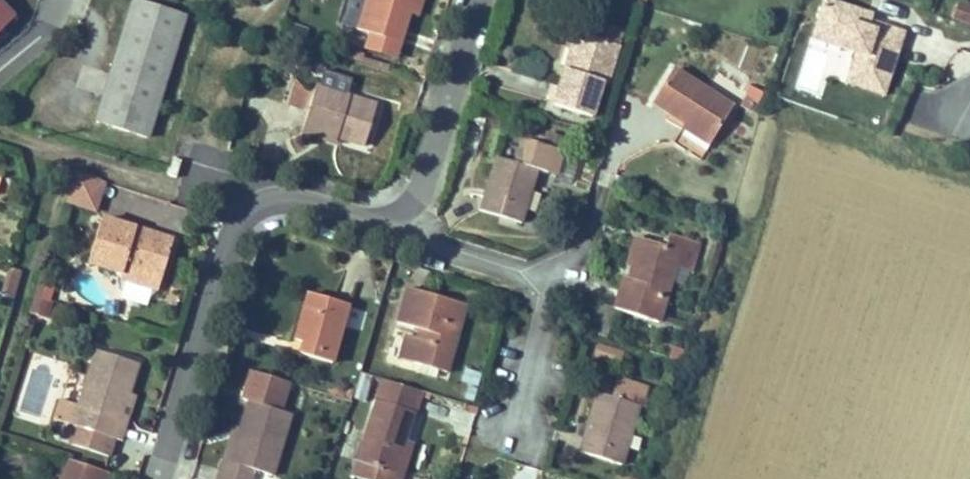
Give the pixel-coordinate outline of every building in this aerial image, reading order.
[(17,16),(1,0),(0,0),(0,33),(17,16)] [(151,106),(188,0),(133,0),(102,91),(151,106)] [(362,8),(372,10),(375,0),(365,0),(362,8)] [(414,22),(421,0),(375,0),(372,10),(414,22)] [(886,90),(906,30),(870,19),(872,7),(851,0),(823,0),(815,27),(857,39),(854,50),(846,78),(886,90)] [(951,23),(969,25),(969,5),(954,2),(951,23)] [(589,22),(581,19),(569,53),(579,57),(589,22)] [(559,90),(595,101),(605,69),(610,70),(622,32),(589,22),(579,57),(569,53),(559,90)] [(857,39),(815,27),(812,38),(854,50),(857,39)] [(710,125),(730,94),(668,55),(649,87),(679,106),(710,125)] [(355,116),(377,122),(390,87),(321,65),(309,103),(355,116)] [(756,111),(763,90),(748,85),(741,106),(756,111)] [(306,113),(350,127),(355,116),(309,103),(306,113)] [(675,120),(704,137),(710,125),(679,106),(675,120)] [(498,143),(517,147),(520,136),(502,129),(498,143)] [(481,193),(523,206),(539,155),(517,147),(498,143),(481,193)] [(72,172),(65,205),(98,212),(106,179),(72,172)] [(93,246),(124,258),(126,250),(169,263),(181,223),(106,201),(93,246)] [(641,227),(632,225),(620,264),(630,266),(641,227)] [(612,296),(657,307),(676,250),(659,244),(661,234),(641,227),(630,266),(620,264),(612,296)] [(659,244),(676,250),(678,239),(661,234),(659,244)] [(169,263),(126,250),(124,258),(122,265),(164,278),(169,263)] [(46,262),(40,281),(57,286),(60,267),(46,262)] [(408,335),(444,346),(465,281),(406,263),(395,300),(417,307),(408,335)] [(13,298),(21,273),(8,269),(0,294),(13,298)] [(301,331),(333,340),(349,281),(307,269),(295,312),(305,314),(301,331)] [(52,310),(60,286),(57,286),(40,281),(33,303),(52,310)] [(129,376),(137,347),(99,334),(76,408),(83,410),(78,428),(109,437),(114,419),(125,423),(129,405),(121,402),(129,376)] [(580,437),(621,450),(638,390),(643,392),(649,368),(615,360),(607,380),(597,377),(580,437)] [(460,384),(478,387),(480,373),(462,370),(460,384)] [(121,402),(129,405),(138,380),(129,376),(121,402)] [(368,380),(345,459),(397,477),(402,456),(391,452),(400,422),(408,392),(368,380)] [(214,467),(248,477),(256,453),(277,458),(296,397),(251,383),(244,407),(232,445),(225,443),(222,442),(214,467)] [(237,405),(225,443),(232,445),(244,407),(237,405)] [(391,452),(402,456),(411,426),(400,422),(391,452)] [(60,469),(55,478),(81,478),(60,469)]
